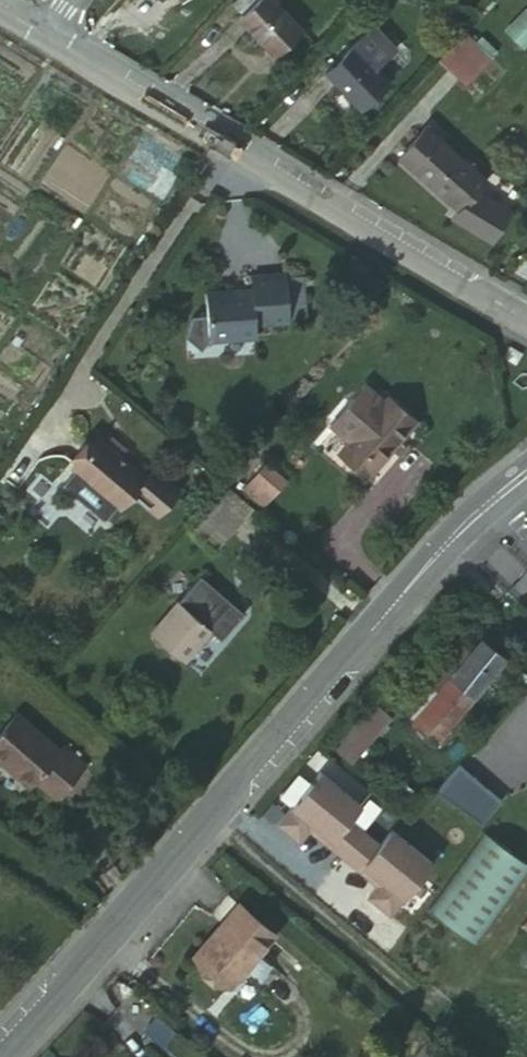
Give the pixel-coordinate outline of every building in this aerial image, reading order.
[(241,9),(252,0),(234,0),(241,9)] [(297,28),(274,0),(253,0),(238,13),(271,51),(297,28)] [(503,32),(523,51),(526,47),(526,9),(526,8),(503,32)] [(466,35),(439,63),(466,88),(492,60),(466,35)] [(355,105),(382,81),(350,45),(321,70),(355,105)] [(469,193),(479,181),(419,126),(392,153),(451,206),(455,209),(469,193)] [(451,206),(445,214),(482,242),(502,213),(469,193),(455,209),(451,206)] [(252,323),(289,319),(289,317),(285,272),(248,276),(249,290),(201,295),(206,337),(253,334),(252,323)] [(285,274),(289,317),(306,315),(302,273),(285,274)] [(522,353),(509,346),(502,360),(515,367),(522,353)] [(382,400),(415,429),(422,420),(392,392),(382,400)] [(368,482),(415,429),(382,400),(335,455),(368,482)] [(112,506),(136,478),(91,437),(66,468),(112,506)] [(260,467),(245,483),(266,501),(280,485),(260,467)] [(245,483),(237,493),(257,511),(266,501),(245,483)] [(223,550),(239,517),(211,504),(196,537),(223,550)] [(172,604),(171,603),(141,634),(175,663),(201,634),(211,643),(233,619),(194,582),(172,604)] [(441,678),(466,651),(451,638),(428,666),(441,678)] [(475,639),(466,651),(441,678),(404,724),(424,741),(497,657),(475,639)] [(404,724),(441,678),(428,666),(388,711),(404,724)] [(347,760),(385,714),(370,701),(330,746),(347,760)] [(0,724),(0,770),(21,789),(28,783),(50,803),(80,769),(55,748),(51,752),(8,714),(0,724)] [(500,801),(460,769),(436,793),(482,825),(500,801)] [(318,845),(334,859),(354,836),(338,823),(351,809),(312,775),(270,823),(290,841),(305,824),(322,840),(318,845)] [(526,861),(526,860),(481,826),(423,906),(470,940),(526,861)] [(354,836),(334,859),(350,873),(354,868),(371,883),(357,900),(377,918),(420,870),(382,836),(369,850),(354,836)] [(226,984),(270,934),(237,904),(194,954),(226,984)] [(410,1056),(453,1056),(423,1037),(410,1056)]
